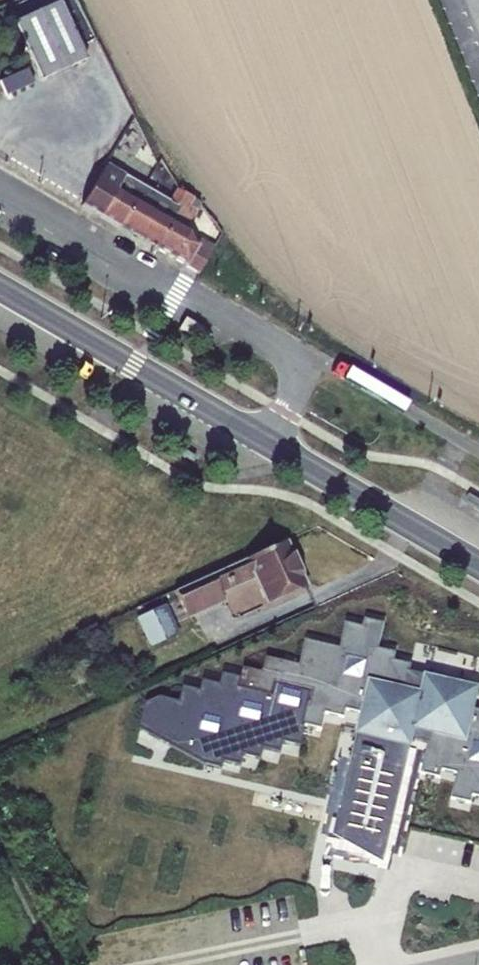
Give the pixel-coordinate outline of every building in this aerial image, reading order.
[(15,27),(4,32),(11,47),(22,42),(40,81),(86,60),(59,1),(12,22),(15,27)] [(0,83),(0,86),(4,95),(32,83),(27,71),(0,83)] [(117,228),(143,187),(105,165),(81,206),(117,228)] [(143,187),(117,228),(154,249),(176,207),(166,201),(143,187)] [(176,207),(154,249),(197,274),(213,247),(199,238),(195,244),(190,231),(184,227),(195,210),(188,206),(192,198),(176,189),(166,201),(176,207)] [(284,541),(174,591),(186,620),(223,603),(220,595),(252,581),(264,606),(305,586),(284,541)] [(178,635),(165,605),(135,618),(148,648),(178,635)] [(410,748),(411,740),(419,741),(427,743),(419,774),(440,779),(441,771),(456,774),(450,799),(470,804),(472,796),(478,798),(478,711),(473,710),(478,688),(424,676),(422,684),(407,680),(410,665),(393,661),(395,653),(377,649),(383,624),(363,619),(362,627),(344,623),(339,649),(304,641),(298,666),(265,658),(262,673),(242,668),(240,679),(222,675),(220,685),(202,681),(199,692),(182,687),(178,702),(158,697),(146,704),(140,731),(203,765),(221,769),(223,762),(240,766),(242,756),(260,760),(262,749),(280,753),(282,743),(299,747),(304,726),(321,730),(324,714),(343,719),(345,710),(360,714),(350,758),(357,760),(339,840),(381,850),(405,747),(410,748)] [(357,760),(350,758),(332,836),(383,864),(410,748),(405,747),(381,850),(339,840),(357,760)]
